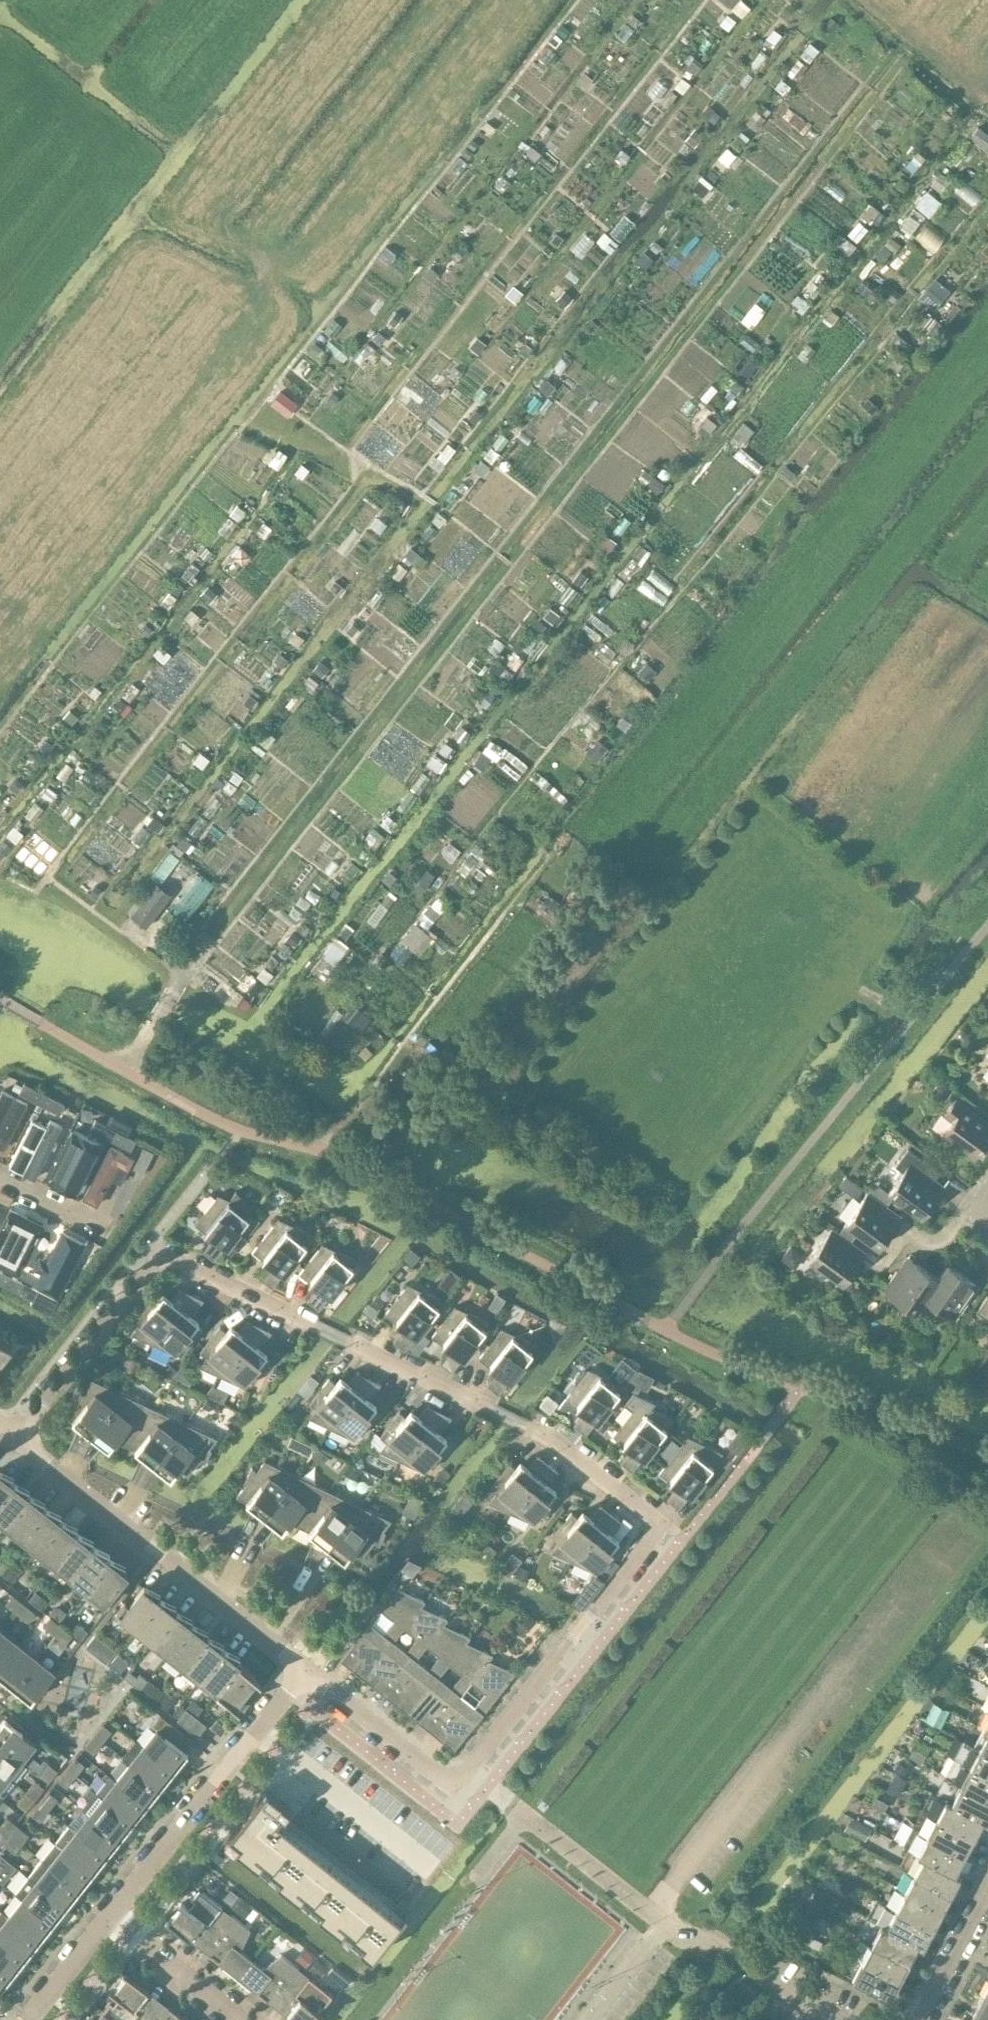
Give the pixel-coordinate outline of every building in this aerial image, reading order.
[(671,90),(660,103),(666,108),(676,95),(671,90)] [(155,882),(131,914),(145,926),(170,894),(155,882)] [(189,924),(169,910),(164,917),(183,932),(189,924)] [(17,1080),(11,1077),(7,1084),(14,1088),(17,1080)] [(18,1093),(38,1103),(44,1093),(23,1082),(18,1093)] [(8,1140),(27,1102),(2,1089),(0,1093),(0,1136),(8,1140)] [(44,1093),(38,1103),(59,1113),(64,1103),(44,1093)] [(940,1135),(973,1158),(987,1137),(985,1134),(987,1130),(987,1122),(954,1098),(943,1114),(951,1120),(940,1135)] [(95,1118),(90,1129),(110,1139),(115,1128),(95,1118)] [(32,1119),(8,1165),(35,1178),(62,1125),(49,1119),(46,1126),(32,1119)] [(46,1180),(67,1190),(77,1169),(89,1175),(104,1143),(72,1127),(46,1180)] [(135,1141),(136,1139),(115,1128),(110,1139),(134,1152),(139,1142),(135,1141)] [(81,1198),(96,1206),(118,1164),(128,1169),(134,1157),(110,1144),(81,1198)] [(902,1170),(881,1200),(886,1205),(893,1195),(921,1216),(944,1184),(935,1177),(940,1170),(907,1147),(894,1165),(902,1170)] [(213,1238),(203,1251),(214,1260),(253,1210),(257,1207),(236,1190),(229,1199),(218,1194),(195,1223),(213,1238)] [(878,1246),(894,1225),(901,1215),(886,1205),(881,1200),(867,1191),(844,1222),(878,1246)] [(26,1221),(29,1215),(9,1205),(0,1224),(0,1265),(4,1267),(4,1266),(20,1273),(39,1235),(34,1228),(30,1226),(31,1224),(26,1221)] [(270,1265),(260,1278),(272,1287),(314,1234),(278,1218),(252,1251),(270,1265)] [(842,1282),(858,1260),(865,1250),(831,1226),(808,1258),(842,1282)] [(36,1261),(29,1274),(53,1287),(77,1240),(52,1228),(44,1244),(38,1242),(30,1258),(36,1261)] [(224,1251),(231,1256),(239,1245),(232,1240),(224,1251)] [(317,1287),(307,1300),(319,1309),(358,1259),(323,1243),(299,1273),(317,1287)] [(410,1246),(401,1257),(412,1266),(420,1255),(410,1246)] [(906,1255),(882,1290),(915,1313),(925,1298),(937,1277),(906,1255)] [(925,1298),(955,1319),(979,1285),(947,1262),(937,1277),(925,1298)] [(21,1293),(26,1283),(0,1270),(0,1283),(21,1293)] [(26,1283),(21,1293),(32,1299),(30,1303),(51,1314),(58,1300),(26,1283)] [(393,1340),(405,1349),(409,1344),(411,1342),(416,1335),(419,1331),(444,1300),(409,1283),(385,1313),(403,1328),(393,1340)] [(161,1332),(192,1293),(179,1287),(171,1298),(163,1292),(158,1299),(151,1294),(132,1319),(138,1324),(131,1333),(152,1343),(161,1332)] [(192,1293),(161,1332),(152,1343),(173,1353),(179,1345),(185,1351),(203,1329),(196,1324),(202,1317),(194,1311),(204,1299),(192,1293)] [(976,1311),(987,1319),(987,1294),(976,1311)] [(450,1350),(440,1362),(451,1371),(490,1322),(455,1305),(432,1335),(450,1350)] [(199,1365),(220,1375),(259,1325),(247,1319),(239,1330),(231,1324),(226,1331),(220,1326),(200,1351),(206,1356),(199,1365)] [(259,1325),(220,1375),(241,1385),(247,1377),(254,1383),(271,1361),(264,1356),(270,1349),(262,1343),(272,1331),(259,1325)] [(487,1384),(498,1393),(537,1344),(502,1327),(478,1357),(497,1372),(487,1384)] [(411,1342),(409,1344),(418,1352),(425,1343),(416,1335),(411,1342)] [(104,1344),(110,1349),(116,1341),(110,1336),(104,1344)] [(12,1346),(0,1340),(0,1361),(12,1346)] [(123,1356),(118,1366),(137,1374),(141,1364),(123,1356)] [(600,1415),(624,1385),(589,1368),(587,1371),(583,1371),(579,1372),(577,1375),(575,1378),(574,1382),(575,1386),(566,1398),(584,1412),(574,1425),(585,1434),(593,1424),(600,1415)] [(309,1417),(330,1427),(369,1377),(357,1371),(348,1382),(341,1376),(335,1382),(329,1378),(309,1403),(316,1408),(309,1417)] [(306,1395),(317,1381),(311,1375),(299,1390),(306,1395)] [(369,1377),(330,1427),(350,1437),(356,1429),(363,1434),(380,1413),(374,1408),(379,1401),(371,1395),(381,1383),(369,1377)] [(62,1414),(72,1419),(91,1434),(122,1393),(91,1378),(83,1389),(78,1385),(71,1398),(73,1400),(62,1414)] [(213,1398),(218,1388),(213,1385),(206,1394),(213,1398)] [(126,1444),(132,1435),(154,1408),(122,1393),(91,1434),(108,1448),(115,1439),(126,1444)] [(549,1412),(558,1402),(547,1393),(539,1404),(549,1412)] [(632,1471),(674,1418),(638,1402),(612,1435),(631,1449),(621,1462),(632,1471)] [(410,1448),(440,1410),(427,1404),(419,1415),(411,1409),(406,1416),(399,1411),(380,1436),(386,1441),(379,1450),(400,1460),(410,1448)] [(154,1408),(132,1435),(126,1444),(135,1448),(134,1449),(153,1463),(156,1458),(185,1422),(154,1408)] [(440,1410),(410,1448),(400,1460),(421,1470),(427,1462),(433,1467),(451,1446),(444,1441),(450,1434),(442,1428),(452,1416),(440,1410)] [(593,1424),(603,1432),(610,1424),(600,1415),(593,1424)] [(185,1422),(156,1458),(153,1463),(171,1477),(178,1469),(189,1474),(200,1459),(205,1463),(211,1449),(209,1448),(217,1437),(185,1422)] [(679,1508),(723,1452),(689,1434),(659,1472),(677,1486),(667,1499),(679,1508)] [(309,1456),(313,1447),(303,1441),(298,1450),(309,1456)] [(328,1456),(319,1448),(312,1456),(322,1464),(328,1456)] [(496,1492),(488,1502),(510,1512),(548,1462),(538,1454),(528,1466),(520,1460),(515,1467),(509,1462),(489,1487),(496,1492)] [(236,1496),(246,1501),(264,1516),(268,1511),(297,1475),(265,1460),(256,1470),(252,1467),(245,1480),(247,1482),(236,1496)] [(548,1462),(510,1512),(530,1521),(536,1514),(543,1519),(560,1497),(554,1492),(559,1485),(552,1479),(559,1470),(548,1462)] [(345,1473),(356,1479),(361,1469),(349,1463),(345,1473)] [(14,1482),(0,1472),(0,1500),(14,1482)] [(297,1475),(268,1511),(264,1516),(282,1530),(289,1521),(299,1526),(328,1490),(297,1475)] [(0,1500),(0,1518),(7,1524),(30,1495),(14,1482),(0,1500)] [(328,1490),(299,1526),(310,1531),(309,1532),(327,1545),(330,1541),(359,1504),(328,1490)] [(30,1495),(7,1524),(23,1536),(46,1508),(30,1495)] [(551,1551),(572,1561),(611,1512),(601,1503),(591,1516),(583,1510),(578,1517),(571,1512),(552,1537),(558,1542),(551,1551)] [(359,1504),(330,1541),(327,1545),(345,1560),(352,1550),(363,1556),(374,1541),(379,1545),(385,1531),(383,1529),(391,1519),(359,1504)] [(46,1508),(23,1536),(39,1549),(62,1520),(46,1508)] [(611,1512),(572,1561),(593,1571),(597,1562),(605,1568),(623,1546),(616,1542),(622,1535),(614,1529),(621,1520),(611,1512)] [(62,1520),(39,1549),(55,1562),(78,1533),(62,1520)] [(78,1533),(55,1562),(71,1574),(94,1546),(78,1533)] [(94,1546),(71,1574),(87,1587),(110,1558),(94,1546)] [(110,1558),(87,1587),(108,1603),(116,1593),(112,1590),(126,1572),(110,1558)] [(19,1573),(9,1565),(1,1574),(11,1582),(19,1573)] [(21,1572),(11,1585),(26,1597),(36,1584),(21,1572)] [(605,1581),(594,1572),(583,1586),(594,1595),(605,1581)] [(402,1582),(401,1581),(353,1643),(364,1652),(352,1668),(363,1677),(425,1600),(424,1599),(398,1587),(402,1582)] [(117,1610),(138,1627),(160,1598),(143,1585),(129,1603),(125,1600),(117,1610)] [(35,1590),(28,1599),(40,1608),(47,1599),(35,1590)] [(13,1594),(6,1603),(16,1612),(24,1603),(13,1594)] [(160,1598),(138,1627),(154,1639),(176,1611),(160,1598)] [(447,1617),(421,1605),(425,1600),(363,1677),(375,1686),(387,1670),(398,1679),(447,1618),(447,1617)] [(28,1621),(35,1612),(24,1603),(16,1612),(28,1621)] [(48,1614),(58,1622),(66,1612),(59,1606),(53,1607),(48,1614)] [(176,1611),(154,1639),(170,1652),(192,1624),(176,1611)] [(48,1640),(54,1634),(62,1625),(50,1616),(43,1625),(37,1632),(48,1640)] [(469,1635),(444,1623),(448,1618),(447,1618),(398,1679),(409,1688),(397,1704),(408,1713),(470,1635),(469,1635)] [(71,1631),(81,1639),(87,1630),(77,1623),(71,1631)] [(192,1624),(170,1652),(186,1665),(208,1636),(192,1624)] [(54,1634),(65,1642),(59,1650),(67,1657),(81,1641),(73,1634),(62,1625),(54,1634)] [(0,1632),(0,1668),(19,1644),(1,1630),(0,1632)] [(95,1635),(87,1645),(101,1656),(109,1646),(95,1635)] [(492,1653),(466,1641),(470,1636),(470,1635),(408,1713),(420,1722),(432,1706),(443,1715),(492,1653)] [(208,1636),(186,1665),(202,1677),(224,1649),(208,1636)] [(0,1668),(0,1675),(13,1686),(36,1657),(19,1644),(0,1668)] [(224,1649),(202,1677),(218,1690),(240,1662),(224,1649)] [(109,1663),(120,1671),(128,1661),(117,1652),(109,1663)] [(514,1671),(489,1659),(493,1654),(492,1653),(443,1715),(455,1724),(442,1740),(454,1749),(515,1671),(514,1671)] [(36,1657),(13,1686),(31,1700),(54,1671),(36,1657)] [(240,1662),(218,1690),(235,1704),(237,1702),(243,1707),(255,1692),(249,1687),(258,1676),(240,1662)] [(132,1683),(139,1689),(140,1688),(147,1679),(139,1673),(132,1683)] [(147,1679),(140,1688),(146,1693),(154,1683),(148,1678),(147,1679)] [(158,1686),(150,1696),(156,1701),(164,1691),(158,1686)] [(158,1701),(168,1709),(176,1698),(166,1690),(158,1701)] [(987,1730),(987,1708),(986,1707),(977,1724),(982,1727),(987,1730)] [(197,1735),(199,1733),(206,1724),(186,1708),(177,1719),(197,1735)] [(156,1729),(143,1746),(173,1770),(187,1752),(185,1750),(194,1740),(160,1713),(151,1725),(156,1729)] [(21,1759),(35,1741),(20,1730),(23,1726),(10,1715),(7,1719),(5,1717),(0,1723),(0,1743),(21,1759)] [(216,1719),(210,1727),(221,1736),(227,1728),(216,1719)] [(103,1723),(93,1734),(103,1741),(112,1730),(103,1723)] [(987,1753),(987,1730),(982,1727),(973,1745),(987,1753)] [(93,1734),(85,1746),(94,1752),(103,1741),(93,1734)] [(926,1734),(922,1740),(928,1743),(932,1737),(926,1734)] [(129,1763),(160,1786),(173,1770),(143,1746),(135,1739),(121,1756),(129,1763)] [(7,1776),(21,1759),(0,1743),(0,1770),(7,1776)] [(987,1776),(987,1753),(973,1745),(963,1763),(987,1776)] [(925,1754),(913,1748),(909,1755),(921,1761),(925,1754)] [(40,1774),(48,1781),(58,1770),(49,1763),(44,1758),(40,1762),(32,1756),(27,1763),(40,1773),(40,1774)] [(76,1757),(67,1768),(76,1775),(85,1764),(76,1757)] [(908,1767),(898,1761),(893,1770),(904,1775),(908,1767)] [(116,1780),(146,1803),(160,1786),(129,1763),(116,1780)] [(987,1797),(987,1776),(963,1763),(954,1780),(987,1797)] [(67,1768),(58,1779),(67,1786),(76,1775),(67,1768)] [(106,1780),(96,1792),(133,1821),(146,1803),(116,1780),(106,1772),(102,1777),(106,1780)] [(886,1789),(897,1795),(906,1778),(896,1772),(886,1789)] [(35,1780),(26,1791),(35,1798),(44,1787),(35,1780)] [(981,1818),(981,1817),(987,1820),(987,1818),(987,1797),(954,1780),(946,1797),(941,1794),(939,1797),(942,1798),(947,1801),(981,1818)] [(89,1798),(81,1807),(119,1838),(133,1821),(96,1792),(90,1787),(84,1794),(89,1798)] [(284,1814),(290,1806),(265,1787),(224,1839),(257,1865),(261,1860),(280,1875),(276,1880),(299,1898),(303,1893),(321,1907),(317,1913),(340,1931),(344,1926),(363,1940),(358,1946),(371,1956),(406,1911),(405,1910),(400,1916),(277,1818),(282,1812),(284,1814)] [(17,1802),(26,1810),(35,1798),(26,1791),(17,1802)] [(49,1791),(40,1802),(49,1809),(58,1798),(49,1791)] [(887,1803),(875,1797),(871,1804),(883,1811),(887,1803)] [(930,1814),(972,1836),(981,1818),(947,1801),(942,1798),(939,1797),(930,1814)] [(40,1802),(31,1813),(40,1820),(49,1809),(40,1802)] [(76,1831),(106,1854),(119,1838),(81,1807),(68,1823),(76,1831)] [(921,1832),(963,1853),(972,1836),(930,1814),(921,1832)] [(11,1834),(18,1825),(6,1816),(0,1824),(0,1825),(11,1834)] [(871,1827),(855,1819),(849,1831),(865,1840),(871,1827)] [(1,1841),(3,1843),(11,1834),(0,1825),(0,1840),(1,1841)] [(11,1834),(22,1843),(29,1834),(18,1825),(11,1834)] [(62,1847),(93,1871),(106,1854),(76,1831),(62,1847)] [(956,1872),(959,1874),(960,1872),(954,1869),(963,1853),(921,1832),(912,1850),(920,1854),(956,1872)] [(11,1834),(3,1843),(15,1852),(22,1843),(11,1834)] [(78,1888),(79,1888),(93,1871),(62,1847),(55,1841),(41,1858),(78,1888)] [(908,1870),(950,1892),(959,1874),(956,1872),(920,1854),(912,1850),(917,1852),(908,1870)] [(28,1876),(65,1906),(79,1889),(79,1888),(78,1888),(41,1858),(28,1876)] [(899,1887),(941,1909),(950,1892),(908,1870),(899,1887)] [(22,1898),(52,1922),(65,1906),(28,1876),(15,1892),(22,1898)] [(221,1897),(230,1904),(238,1893),(229,1886),(221,1897)] [(889,1905),(932,1927),(941,1909),(899,1887),(889,1905)] [(182,1903),(168,1921),(189,1938),(201,1922),(212,1931),(228,1911),(199,1888),(191,1899),(194,1901),(189,1908),(182,1903)] [(232,1907),(245,1918),(254,1907),(242,1896),(232,1907)] [(878,1922),(917,1942),(922,1945),(932,1927),(889,1905),(875,1897),(866,1915),(878,1922)] [(1,1910),(38,1940),(52,1922),(22,1898),(9,1915),(1,1909),(1,1910)] [(25,1956),(38,1940),(1,1910),(0,1911),(0,1936),(25,1956)] [(223,1939),(210,1955),(238,1976),(252,1958),(240,1949),(250,1929),(228,1912),(228,1911),(212,1931),(223,1939)] [(857,1934),(908,1960),(917,1942),(878,1922),(866,1915),(857,1933),(857,1934)] [(899,1977),(908,1960),(857,1934),(848,1951),(899,1977)] [(12,1974),(25,1956),(0,1936),(0,1964),(12,1974)] [(306,1949),(297,1959),(305,1965),(313,1954),(306,1949)] [(889,1996),(899,1977),(848,1951),(838,1969),(889,1996)] [(252,1958),(238,1976),(265,1998),(277,1982),(288,1991),(303,1971),(281,1954),(263,1967),(252,1958)] [(319,1976),(327,1966),(317,1958),(309,1968),(319,1976)] [(12,1974),(0,1964),(0,1988),(12,1974)] [(286,2015),(293,2019),(317,2019),(322,2014),(316,2009),(321,2002),(324,2004),(332,1994),(303,1971),(288,1991),(299,1999),(286,2015)] [(102,2010),(115,2019),(141,2019),(146,2014),(135,2005),(148,1990),(127,1973),(112,1991),(119,1996),(113,2003),(110,2000),(102,2010)] [(972,2015),(981,2019),(987,2019),(987,1998),(982,1995),(972,2015)] [(169,2007),(158,2019),(186,2019),(169,2007)] [(102,2010),(95,2019),(115,2019),(102,2010)]
